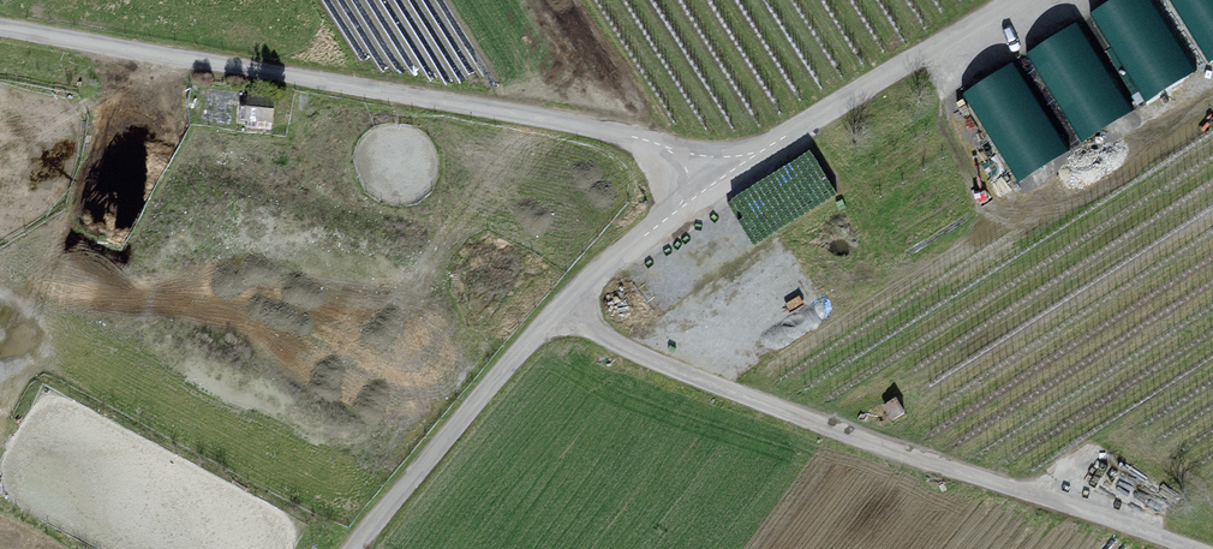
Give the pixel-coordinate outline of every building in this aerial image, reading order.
[(1151,0),(1111,0),(1090,13),(1145,101),(1195,70),(1151,0)] [(1131,110),(1076,22),(1026,53),(1081,141),(1131,110)] [(1013,62),(962,93),(1018,182),(1069,150),(1013,62)]
